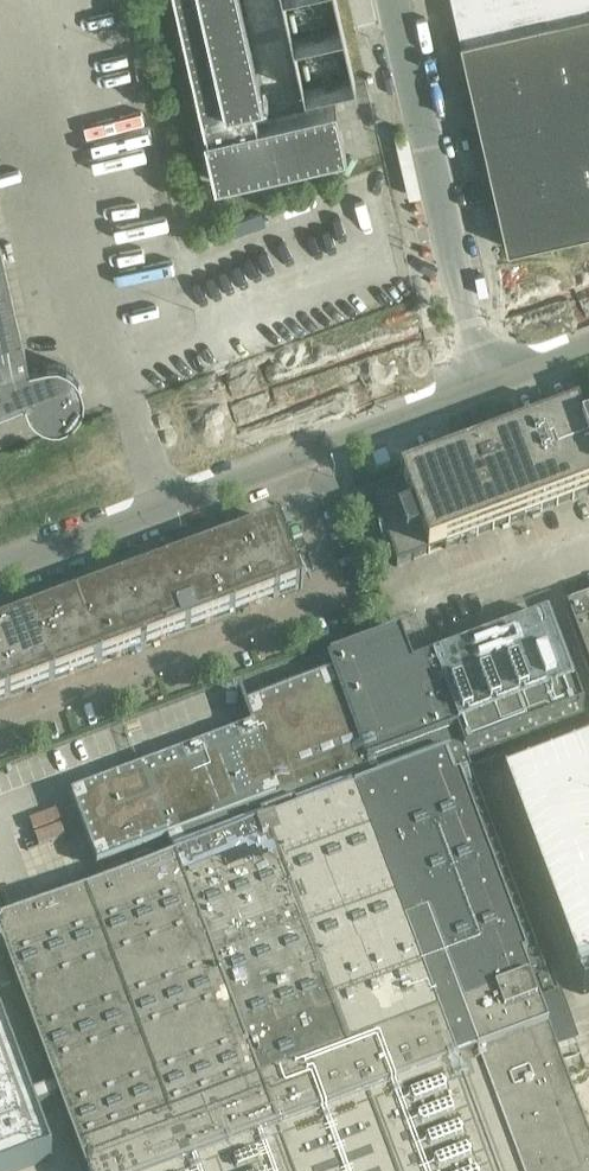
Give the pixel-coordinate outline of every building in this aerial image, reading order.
[(205,131),(202,132),(213,179),(214,179),(214,178),(343,150),(344,151),(345,150),(334,103),(333,104),(256,121),(251,99),(260,97),(238,0),(175,0),(205,131)] [(301,92),(352,81),(334,0),(280,0),(301,92)] [(460,39),(588,10),(588,0),(451,0),(460,39)] [(460,39),(507,246),(588,228),(588,10),(460,39)] [(23,363),(0,255),(0,369),(23,363)] [(22,407),(31,414),(38,417),(43,419),(46,420),(47,419),(53,419),(60,417),(66,413),(73,406),(77,395),(76,390),(76,384),(74,380),(70,372),(64,366),(52,359),(41,360),(23,363),(0,369),(0,415),(22,407)] [(371,496),(397,565),(446,547),(446,546),(588,493),(588,414),(580,418),(578,411),(560,417),(563,424),(500,448),(498,442),(498,441),(498,440),(505,438),(504,437),(500,436),(497,436),(494,436),(491,437),(488,438),(485,439),(482,440),(479,442),(477,444),(475,446),(473,449),(473,450),(480,447),(480,448),(481,448),(484,459),(470,465),(468,459),(420,478),(418,471),(400,477),(403,484),(371,496)] [(277,523),(211,547),(234,610),(300,586),(301,587),(303,586),(279,521),(277,521),(277,523)] [(234,610),(211,547),(167,564),(190,627),(234,610)] [(190,627),(167,564),(122,581),(146,643),(190,627)] [(146,643),(122,581),(77,598),(100,661),(146,643)] [(100,661),(77,598),(31,615),(54,678),(100,661)] [(518,629),(552,719),(588,705),(588,602),(518,629)] [(31,615),(0,626),(0,668),(10,694),(54,678),(31,615)] [(339,695),(374,785),(376,784),(445,759),(474,748),(478,758),(527,739),(555,729),(552,719),(518,629),(449,655),(412,667),(339,695)] [(399,634),(327,661),(330,668),(329,669),(339,695),(412,667),(399,634)] [(0,668),(0,698),(10,694),(0,668)] [(241,693),(238,695),(251,729),(285,819),(374,785),(339,695),(329,669),(244,700),(241,693)] [(251,729),(140,770),(166,840),(174,860),(285,819),(251,729)] [(497,780),(577,991),(588,986),(588,745),(497,780)] [(445,759),(376,784),(462,1013),(531,987),(445,759)] [(140,770),(71,796),(96,865),(166,840),(140,770)] [(285,819),(174,860),(260,1088),(462,1013),(376,784),(374,785),(285,819)] [(260,1088),(174,860),(0,926),(0,946),(54,1090),(59,1104),(79,1156),(260,1088)] [(531,987),(462,1013),(478,1057),(547,1031),(531,987)] [(462,1013),(260,1088),(276,1133),(478,1057),(462,1013)] [(0,1021),(0,1170),(17,1170),(51,1158),(34,1113),(59,1104),(54,1090),(29,1100),(0,1021)] [(478,1057),(521,1170),(588,1170),(588,1143),(547,1031),(478,1057)] [(290,1170),(521,1170),(478,1057),(276,1133),(290,1170)] [(276,1133),(260,1088),(79,1156),(84,1170),(175,1170),(276,1133)] [(175,1170),(290,1170),(276,1133),(175,1170)]
